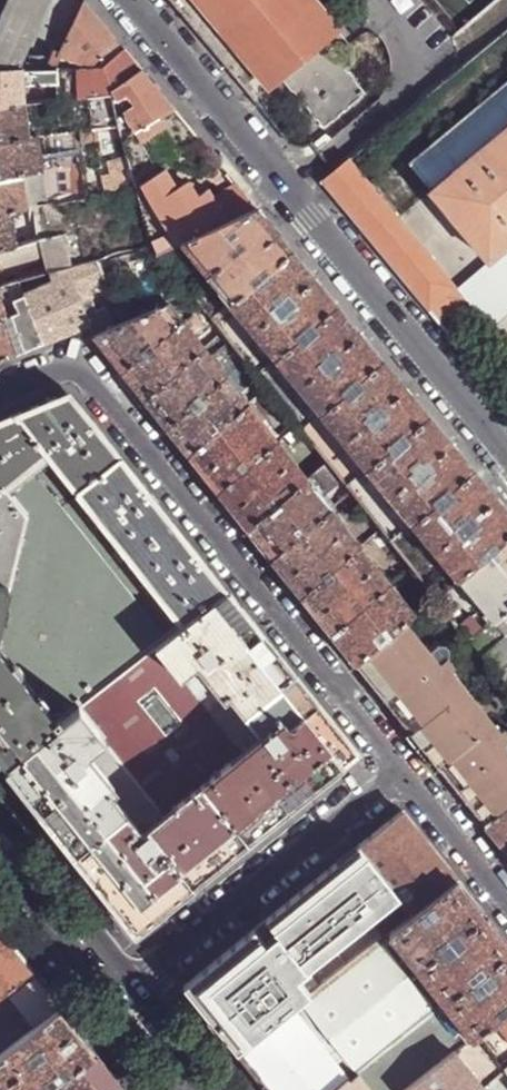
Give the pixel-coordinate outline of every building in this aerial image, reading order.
[(0,19),(0,71),(14,71),(43,0),(8,0),(5,7),(0,19)] [(26,57),(50,0),(43,0),(14,71),(52,70),(54,68),(48,65),(50,60),(43,57),(26,57)] [(339,30),(313,0),(196,0),(269,88),(282,77),(324,128),(365,94),(335,58),(351,45),(339,30)] [(97,17),(85,2),(60,54),(59,55),(60,56),(91,68),(117,40),(97,17)] [(124,48),(117,40),(91,68),(90,69),(101,69),(124,48)] [(131,57),(124,48),(101,69),(105,69),(111,91),(112,91),(142,70),(131,57)] [(59,55),(60,54),(54,52),(50,60),(48,65),(54,68),(55,68),(60,56),(59,55)] [(105,69),(101,69),(90,69),(67,70),(67,100),(96,97),(112,94),(111,91),(105,69)] [(0,71),(0,109),(21,106),(57,102),(57,70),(52,70),(14,71),(0,71)] [(155,86),(142,70),(112,91),(134,132),(175,109),(155,86)] [(410,163),(431,189),(430,190),(488,261),(501,251),(506,246),(506,82),(410,163)] [(103,129),(119,127),(112,94),(96,97),(103,129)] [(28,138),(21,106),(0,109),(0,142),(28,138)] [(200,140),(175,109),(134,132),(122,138),(128,158),(134,178),(200,140)] [(96,143),(122,138),(119,127),(103,129),(94,130),(96,143)] [(85,165),(80,132),(37,138),(42,173),(80,166),(85,165)] [(37,138),(28,138),(0,142),(0,180),(21,176),(42,173),(37,138)] [(134,178),(128,158),(110,161),(113,174),(104,176),(107,193),(136,187),(134,178)] [(456,288),(350,159),(335,171),(322,182),(438,323),(465,301),(455,289),(456,288)] [(86,197),(80,166),(42,173),(21,176),(28,209),(86,197)] [(258,210),(236,184),(214,198),(208,190),(198,197),(189,184),(184,184),(177,189),(166,169),(143,185),(153,206),(175,241),(182,238),(184,243),(258,210)] [(21,176),(0,180),(0,215),(12,212),(28,209),(21,176)] [(272,227),(258,210),(184,243),(181,245),(230,305),(293,252),(272,227)] [(12,212),(0,215),(0,250),(12,247),(12,212)] [(59,236),(12,247),(0,250),(0,266),(46,258),(46,276),(63,271),(69,270),(67,256),(62,258),(59,236)] [(157,255),(155,249),(140,253),(142,260),(152,298),(163,293),(157,255)] [(456,288),(455,289),(465,301),(489,330),(506,315),(506,258),(501,251),(488,261),(456,288)] [(310,272),(293,252),(230,305),(275,359),(338,306),(310,272)] [(142,260),(140,253),(133,254),(135,261),(142,260)] [(104,274),(110,273),(112,278),(124,275),(119,258),(101,262),(104,274)] [(74,333),(90,327),(94,339),(116,328),(107,308),(96,312),(88,288),(107,281),(104,274),(101,262),(69,270),(63,271),(46,276),(20,282),(25,297),(43,345),(74,333)] [(0,306),(0,362),(6,359),(43,345),(25,297),(13,300),(15,313),(2,318),(0,306)] [(110,359),(121,373),(181,322),(167,305),(116,328),(94,339),(110,359)] [(359,332),(338,306),(275,359),(320,414),(383,361),(359,332)] [(181,322),(121,373),(131,386),(144,402),(204,351),(181,322)] [(166,429),(226,378),(244,363),(232,349),(214,364),(204,351),(144,402),(154,415),(166,429)] [(401,383),(383,361),(320,414),(366,468),(429,416),(401,383)] [(247,406),(226,378),(166,429),(177,443),(188,457),(247,406)] [(4,490),(46,456),(75,493),(119,458),(111,448),(69,395),(0,421),(0,489),(4,490)] [(277,444),(247,406),(188,457),(205,478),(217,494),(277,444)] [(449,440),(429,416),(366,468),(410,523),(474,471),(449,440)] [(303,442),(294,430),(283,439),(293,450),(303,442)] [(307,480),(277,444),(217,494),(233,514),(247,530),(307,480)] [(183,628),(128,560),(75,493),(46,456),(4,490),(25,516),(8,587),(0,620),(0,656),(57,727),(79,709),(154,650),(183,628)] [(164,514),(119,458),(75,493),(128,560),(173,525),(164,514)] [(330,509),(322,499),(341,483),(326,465),(307,480),(247,530),(261,548),(271,561),(330,509)] [(474,471),(410,523),(456,578),(506,536),(506,510),(495,495),(474,471)] [(8,587),(25,516),(4,490),(0,489),(0,585),(8,587)] [(360,547),(330,509),(271,561),(288,583),(301,598),(360,547)] [(216,580),(173,525),(128,560),(183,628),(227,593),(216,580)] [(456,578),(483,611),(491,621),(506,608),(506,536),(456,578)] [(389,584),(360,547),(301,598),(317,619),(330,634),(389,584)] [(413,614),(389,584),(330,634),(344,652),(354,665),(405,622),(413,614)] [(57,727),(7,766),(34,800),(78,856),(86,865),(123,912),(131,922),(136,928),(178,894),(259,830),(312,788),(355,753),(330,722),(265,641),(227,593),(183,628),(154,650),(178,680),(196,666),(223,700),(229,696),(262,738),(142,835),(108,792),(113,788),(85,754),(104,739),(79,709),(57,727)] [(491,621),(469,640),(506,688),(506,608),(491,621)] [(483,611),(460,630),(469,640),(491,621),(483,611)] [(405,622),(354,665),(391,711),(427,756),(461,799),(483,827),(506,808),(506,733),(504,729),(500,732),(496,735),(490,728),(494,725),(456,677),(452,681),(446,673),(450,669),(454,667),(448,659),(450,651),(447,648),(452,645),(448,641),(442,641),(429,652),(405,622)] [(178,680),(154,650),(79,709),(104,739),(85,754),(113,788),(108,792),(142,835),(262,738),(229,696),(223,700),(196,666),(178,680)] [(7,766),(57,727),(0,656),(0,757),(7,766)] [(456,677),(450,669),(446,673),(452,681),(456,677)] [(500,732),(494,725),(490,728),(496,735),(500,732)] [(483,827),(501,849),(506,857),(506,808),(483,827)] [(277,1003),(287,1017),(294,1011),(389,935),(457,881),(402,812),(184,987),(204,1013),(222,998),(217,992),(232,980),(260,1015),(277,1003)] [(473,1039),(476,1036),(506,1011),(506,944),(500,935),(468,895),(457,881),(389,935),(473,1039)] [(31,973),(0,934),(0,997),(31,973)] [(357,1089),(409,1089),(454,1054),(473,1039),(389,935),(294,1011),(357,1089)] [(0,1056),(0,1089),(48,1089),(94,1053),(75,1029),(60,1010),(0,1056)] [(294,1011),(287,1017),(263,1036),(248,1048),(239,1056),(259,1081),(266,1089),(357,1089),(294,1011)] [(476,1036),(482,1043),(505,1071),(506,1069),(506,1011),(476,1036)] [(243,1042),(248,1048),(263,1036),(258,1030),(243,1042)] [(94,1053),(48,1089),(121,1089),(123,1089),(107,1069),(94,1053)] [(483,1089),(454,1054),(409,1089),(482,1089),(483,1089)]
